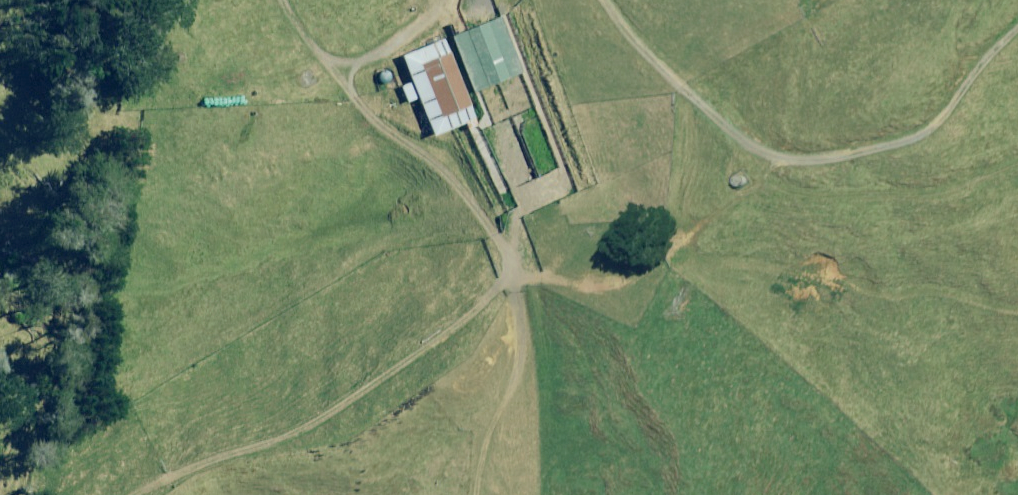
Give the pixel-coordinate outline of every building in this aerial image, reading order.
[(486,17),(437,37),(457,90),(507,71),(486,17)] [(429,41),(379,57),(407,143),(457,127),(429,41)]
